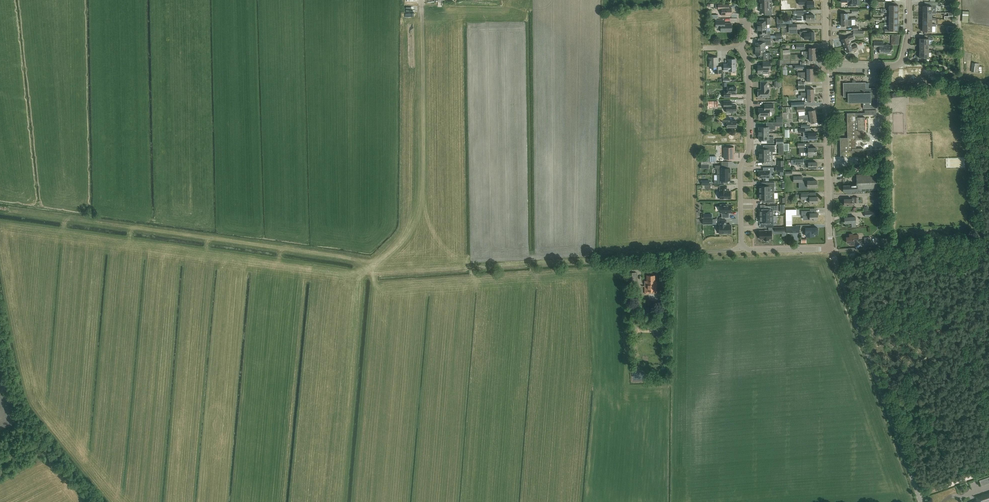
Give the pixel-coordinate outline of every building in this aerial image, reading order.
[(726,15),(732,15),(731,7),(729,7),(729,4),(718,4),(718,9),(722,9),(722,16),(726,16),(726,15)] [(772,5),(760,5),(760,12),(765,12),(765,15),(772,15),(772,9),(772,5)] [(757,28),(767,27),(767,24),(770,24),(770,18),(764,18),(764,21),(757,21),(758,25),(757,25),(757,28)] [(732,23),(723,23),(723,20),(716,20),(716,27),(721,27),(721,31),(732,31),(732,23)] [(767,27),(757,28),(757,30),(758,30),(758,34),(764,34),(764,38),(770,38),(770,35),(770,31),(767,31),(767,27)] [(804,31),(800,31),(800,35),(804,35),(804,39),(809,39),(814,39),(814,32),(809,32),(809,30),(804,30),(804,31)] [(844,46),(850,43),(849,40),(854,38),(853,34),(847,36),(848,37),(841,39),(844,46)] [(755,49),(765,49),(765,45),(771,45),(771,39),(764,39),(764,42),(756,42),(756,46),(755,46),(755,49)] [(872,47),(874,47),(874,48),(879,48),(879,53),(891,54),(892,45),(883,45),(883,42),(874,41),(874,42),(872,42),(872,47)] [(850,43),(844,46),(847,52),(853,50),(853,51),(858,48),(857,44),(852,46),(850,43)] [(765,49),(755,49),(755,51),(756,51),(756,55),(764,55),(764,59),(770,59),(770,55),(770,52),(765,52),(765,49)] [(933,50),(929,50),(929,51),(919,51),(919,58),(928,58),(928,52),(933,52),(933,50)] [(710,68),(714,67),(715,69),(715,73),(721,73),(721,66),(718,66),(718,57),(712,57),(711,58),(710,58),(710,68)] [(728,71),(736,71),(735,59),(728,59),(728,64),(724,64),(724,70),(728,70),(728,71)] [(769,69),(771,69),(770,61),(763,61),(763,65),(758,65),(758,67),(757,68),(758,69),(758,73),(769,73),(769,69)] [(971,71),(978,72),(981,73),(982,66),(979,66),(979,63),(972,63),(971,71)] [(758,97),(769,97),(769,89),(767,89),(767,81),(761,81),(761,89),(758,89),(758,97)] [(878,106),(877,104),(877,88),(866,88),(866,82),(843,83),(843,97),(848,97),(848,103),(863,102),(863,108),(876,108),(878,106)] [(736,94),(736,86),(727,87),(727,91),(724,91),(724,97),(730,97),(730,94),(736,94)] [(736,112),(736,105),(731,105),(731,101),(724,101),(724,107),(726,107),(726,112),(736,112)] [(770,111),(773,111),(773,104),(765,104),(765,108),(758,108),(758,116),(770,116),(770,111)] [(809,114),(803,115),(798,116),(799,118),(803,118),(816,116),(815,109),(808,111),(809,114)] [(865,112),(855,113),(847,113),(847,137),(840,138),(840,157),(864,156),(863,148),(856,148),(856,140),(863,139),(863,130),(865,130),(865,117),(857,117),(857,115),(876,114),(876,110),(865,110),(865,112)] [(896,115),(896,133),(906,134),(906,115),(896,115)] [(727,122),(727,127),(737,127),(737,121),(730,121),(729,117),(722,117),(723,122),(727,122)] [(877,129),(878,119),(871,118),(870,128),(877,129)] [(758,133),(769,133),(769,129),(775,129),(775,122),(766,122),(766,126),(758,127),(759,130),(758,130),(758,133)] [(808,140),(808,139),(818,139),(818,136),(816,136),(816,132),(808,132),(808,135),(804,135),(804,140),(808,140)] [(769,133),(758,133),(758,136),(759,136),(759,139),(766,139),(767,143),(774,143),(773,136),(769,136),(769,133)] [(808,151),(808,154),(808,156),(813,156),(813,154),(817,154),(816,147),(808,147),(808,148),(804,148),(804,143),(798,143),(798,147),(799,147),(799,152),(808,151)] [(759,155),(771,155),(769,155),(769,152),(773,151),(773,149),(775,149),(775,145),(768,145),(768,149),(759,149),(759,155)] [(722,155),(722,159),(734,158),(733,147),(724,147),(724,155),(722,155)] [(771,155),(759,155),(759,161),(768,161),(768,165),(775,165),(775,161),(773,161),(773,158),(771,158),(771,155)] [(795,165),(803,165),(803,167),(808,167),(808,168),(817,168),(817,162),(808,162),(804,163),(803,159),(795,159),(795,165)] [(722,168),(722,165),(715,165),(715,168),(717,168),(717,174),(730,174),(730,168),(722,168)] [(759,177),(770,177),(770,173),(773,173),(773,167),(765,167),(765,170),(759,170),(759,177)] [(865,191),(880,190),(880,192),(885,191),(885,182),(880,182),(879,173),(856,174),(857,187),(851,187),(851,185),(843,185),(843,191),(851,191),(851,194),(865,193),(865,191)] [(721,180),(730,180),(730,174),(717,174),(717,180),(714,180),(714,183),(721,183),(721,180)] [(794,184),(807,183),(807,187),(817,187),(817,180),(807,180),(802,181),(802,176),(793,176),(794,184)] [(759,192),(774,192),(774,186),(775,186),(775,182),(767,182),(767,186),(759,186),(759,192)] [(726,185),(720,185),(720,191),(720,198),(731,198),(730,191),(726,191),(726,189),(726,185)] [(774,192),(759,192),(759,199),(767,199),(767,202),(775,202),(775,198),(774,198),(774,192)] [(877,192),(878,204),(876,204),(876,209),(885,209),(884,192),(877,192)] [(810,193),(804,193),(801,193),(801,199),(809,199),(810,203),(817,203),(817,196),(810,197),(810,193)] [(844,199),(844,205),(852,205),(852,203),(858,202),(858,197),(854,197),(852,197),(852,198),(844,199)] [(720,205),(720,213),(722,213),(722,217),(729,217),(729,213),(730,212),(731,212),(731,210),(731,204),(726,205),(726,204),(722,204),(722,205),(720,205)] [(760,209),(759,209),(759,210),(759,216),(774,216),(773,210),(778,210),(778,205),(765,205),(765,209),(760,209)] [(810,220),(818,219),(817,213),(810,213),(810,210),(801,210),(801,216),(810,215),(810,220)] [(760,222),(759,222),(760,222),(766,222),(766,226),(774,226),(774,216),(759,216),(760,222)] [(851,217),(844,217),(845,223),(851,222),(852,226),(856,226),(855,217),(851,217)] [(727,223),(727,219),(720,219),(720,224),(720,232),(732,232),(732,224),(726,224),(726,223),(727,223)] [(813,233),(818,233),(818,227),(810,227),(810,228),(806,228),(806,233),(806,236),(813,236),(813,233)] [(760,231),(760,239),(764,238),(764,240),(769,240),(769,238),(772,238),(772,231),(760,231)] [(847,243),(850,242),(850,245),(854,245),(854,239),(858,239),(858,234),(853,235),(853,234),(849,234),(849,237),(846,237),(847,243)] [(657,293),(657,281),(655,281),(655,275),(647,275),(647,281),(645,281),(645,293),(657,293)] [(985,501),(988,501),(988,493),(985,495),(984,494),(982,495),(983,496),(980,497),(979,496),(976,497),(977,500),(975,501),(985,501)]
